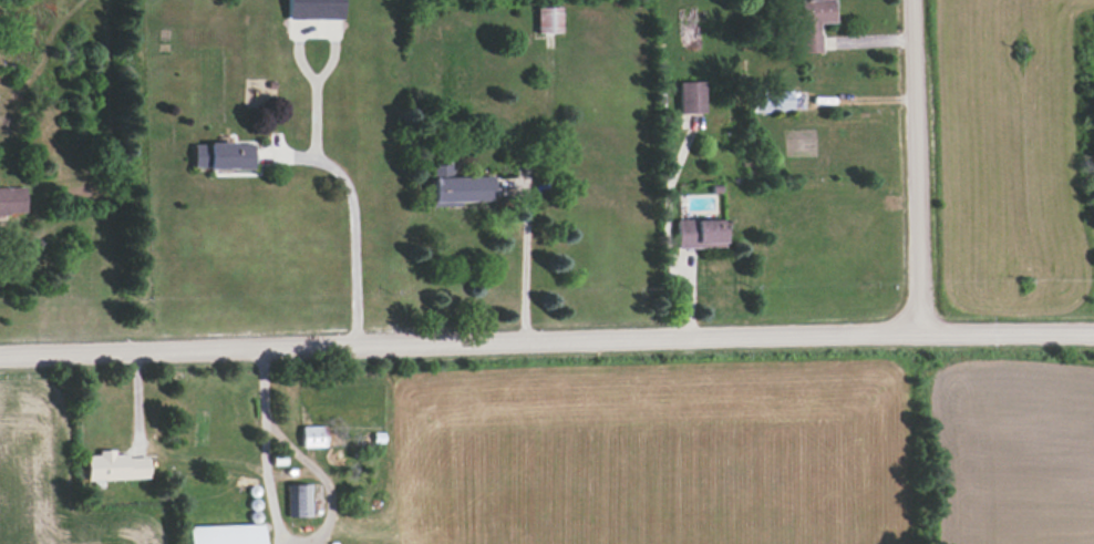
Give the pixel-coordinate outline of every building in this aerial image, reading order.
[(286,19),(341,20),(341,0),(286,0),(286,19)] [(833,0),(798,0),(800,54),(819,53),(818,23),(834,23),(833,0)] [(560,7),(535,8),(536,33),(560,32),(560,7)] [(703,81),(677,82),(678,114),(704,113),(703,81)] [(760,92),(760,113),(791,112),(790,91),(760,92)] [(191,168),(252,169),(252,144),(192,143),(191,168)] [(430,205),(492,203),(491,176),(449,178),(449,165),(429,165),(430,205)] [(21,215),(21,187),(0,188),(0,215),(21,215)] [(723,247),(723,219),(675,220),(676,248),(723,247)] [(324,426),(300,427),(300,447),(324,447),(324,426)] [(85,481),(147,479),(146,458),(125,458),(125,454),(113,454),(113,450),(96,451),(96,455),(84,456),(85,481)] [(309,484),(286,485),(287,517),(310,516),(309,484)] [(186,543),(261,543),(260,524),(186,527),(186,543)]
